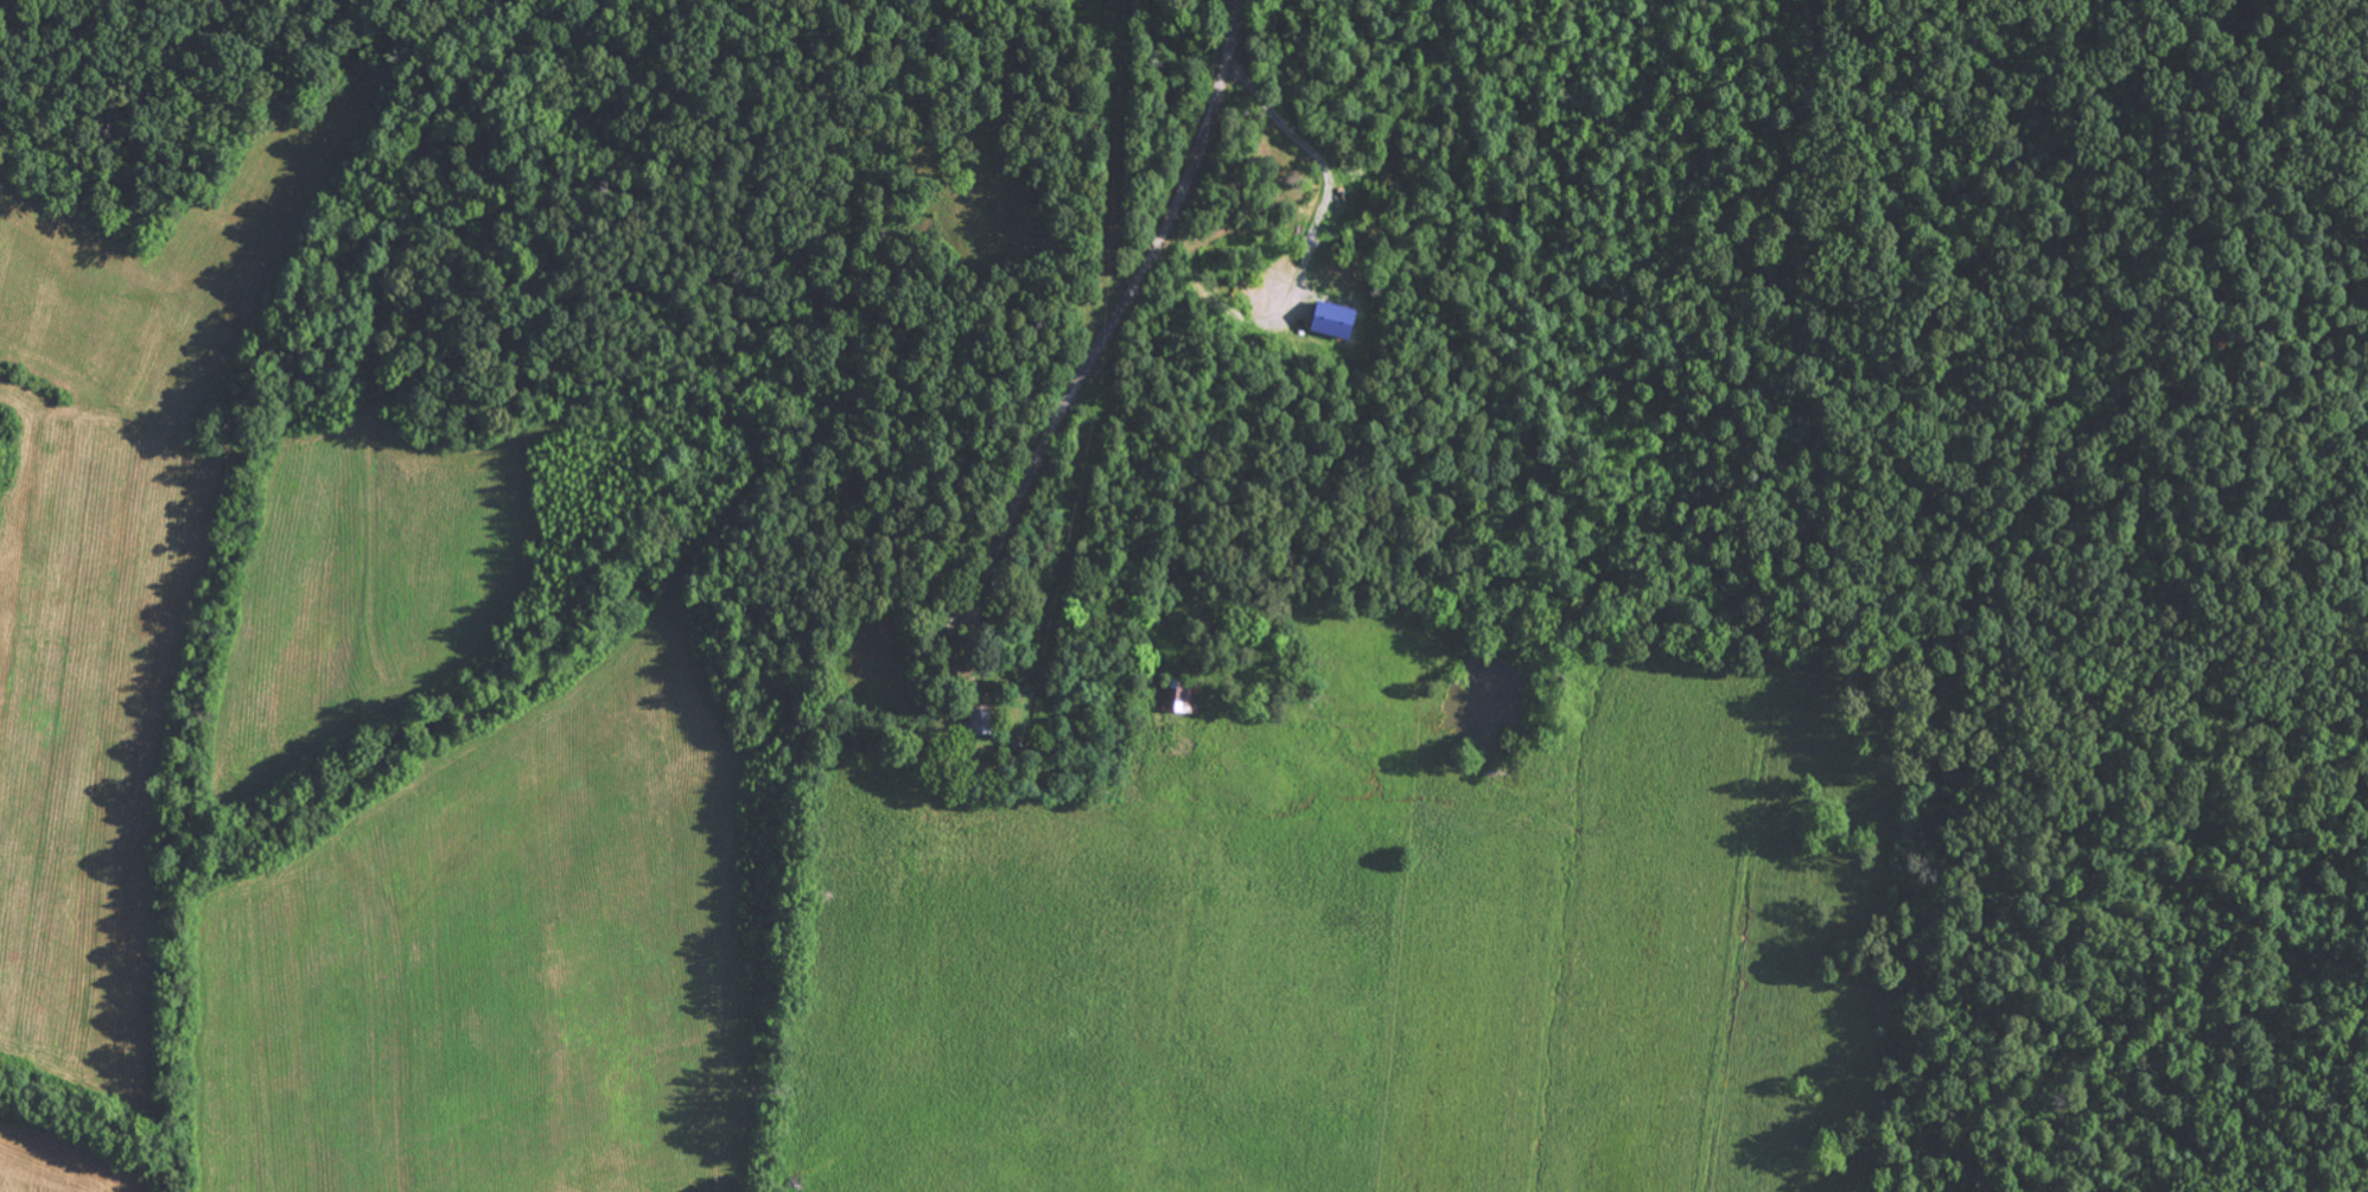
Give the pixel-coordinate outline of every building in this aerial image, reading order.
[(1346,339),(1351,308),(1308,301),(1302,331),(1346,339)] [(1199,681),(1170,679),(1169,710),(1198,711),(1199,681)]
